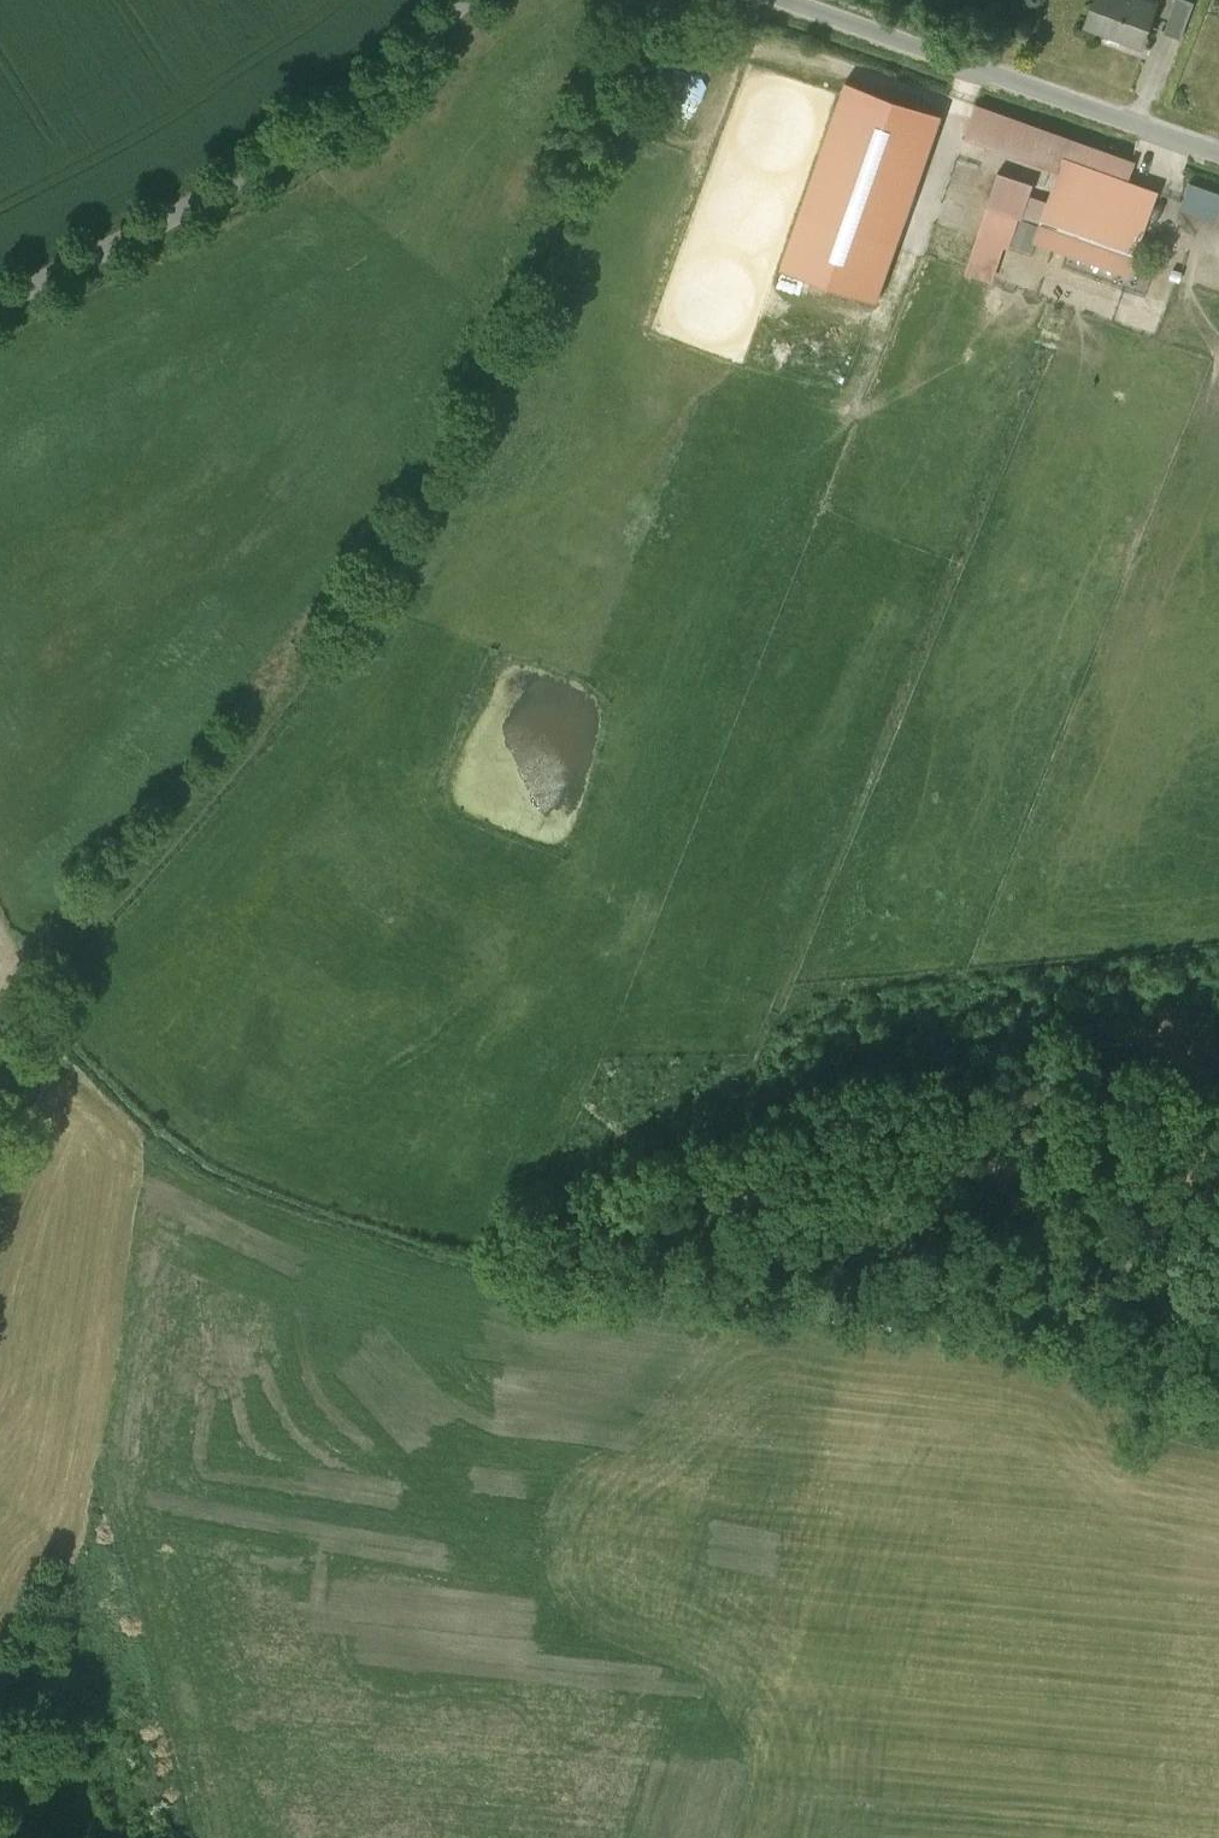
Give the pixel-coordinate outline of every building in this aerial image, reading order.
[(1153,0),(1089,0),(1079,25),(1135,47),(1153,0)] [(1186,0),(1174,0),(1160,35),(1175,40),(1190,2),(1186,0)] [(842,93),(800,213),(896,246),(942,113),(847,80),(842,93)] [(1137,161),(977,103),(965,137),(1060,172),(1065,158),(1130,181),(1137,161)] [(1130,181),(1065,158),(1060,172),(1059,176),(1050,201),(1050,203),(1138,234),(1140,235),(1156,191),(1130,181)] [(988,205),(1022,216),(1029,194),(1033,182),(999,171),(988,205)] [(1218,218),(1218,188),(1184,182),(1179,211),(1218,218)] [(1050,203),(1050,201),(1029,194),(1022,216),(1043,223),(1043,221),(1050,203)] [(1138,234),(1050,203),(1043,221),(1076,233),(1131,253),(1138,234)] [(1022,216),(988,205),(977,237),(1011,248),(1012,244),(1015,237),(1021,218),(1021,219),(1022,216)] [(1021,218),(1015,237),(1033,243),(1039,225),(1021,219),(1021,218)] [(1076,233),(1043,221),(1043,223),(1037,240),(1069,252),(1076,233)] [(1131,253),(1076,233),(1069,252),(1125,272),(1131,253)] [(1033,243),(1015,237),(1012,244),(1031,251),(1033,243)]
